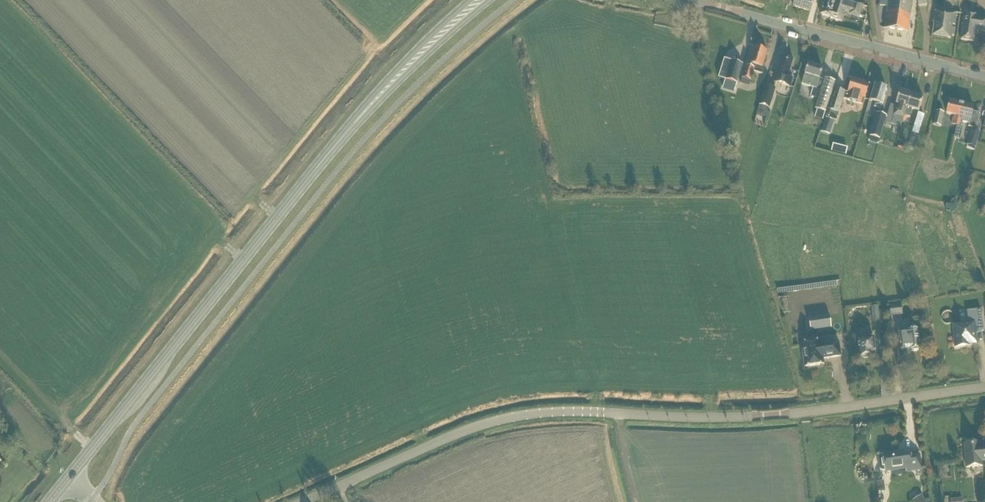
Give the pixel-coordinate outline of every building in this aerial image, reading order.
[(812,1),(809,0),(795,0),(793,7),(808,12),(812,1)] [(835,0),(823,0),(822,4),(824,4),(820,15),(830,19),(835,2),(835,0)] [(830,19),(841,22),(845,12),(849,14),(848,16),(859,19),(863,6),(849,2),(850,0),(835,0),(835,2),(830,19)] [(912,0),(880,0),(879,6),(888,7),(885,29),(907,33),(912,0)] [(954,26),(956,15),(934,12),(932,22),(934,23),(932,36),(951,39),(951,36),(954,37),(956,29),(952,28),(952,25),(954,26)] [(978,17),(979,15),(964,13),(961,29),(962,29),(961,41),(973,42),(975,31),(984,33),(984,18),(978,17)] [(762,67),(767,52),(754,48),(749,64),(750,64),(749,67),(746,66),(740,84),(749,87),(754,72),(762,75),(764,68),(762,67)] [(790,88),(794,78),(788,76),(793,60),(783,57),(775,84),(790,88)] [(737,85),(743,65),(731,61),(725,81),(737,85)] [(822,69),(808,65),(802,85),(813,89),(810,97),(819,99),(815,110),(817,110),(815,118),(823,120),(835,82),(825,79),(824,81),(819,79),(822,69)] [(862,106),(869,85),(852,80),(848,94),(835,90),(826,119),(834,121),(836,122),(843,100),(862,106)] [(769,109),(775,89),(765,86),(759,106),(769,109)] [(882,105),(886,89),(875,86),(870,102),(876,103),(874,108),(880,110),(882,105)] [(905,113),(910,95),(900,92),(896,105),(897,105),(896,107),(890,105),(885,123),(890,125),(893,116),(903,119),(905,113)] [(905,113),(910,114),(911,109),(918,112),(922,99),(910,95),(905,113)] [(956,126),(961,104),(949,102),(946,114),(955,116),(954,119),(953,118),(951,125),(956,126)] [(961,104),(956,126),(957,126),(955,133),(959,134),(962,123),(969,124),(968,128),(975,129),(979,114),(972,112),(973,107),(961,104)] [(941,128),(944,114),(936,112),(933,126),(941,128)] [(879,140),(886,117),(876,114),(870,137),(868,142),(878,145),(879,140)] [(830,135),(834,121),(826,119),(822,132),(830,135)] [(980,133),(971,131),(967,146),(975,148),(980,133)] [(890,316),(902,314),(901,304),(889,306),(890,316)] [(955,348),(964,347),(964,345),(976,344),(974,330),(983,329),(981,310),(967,312),(968,325),(959,326),(959,329),(954,329),(955,338),(954,338),(955,348)] [(829,316),(817,317),(809,319),(811,331),(831,328),(830,324),(829,316)] [(914,332),(913,326),(903,327),(903,333),(898,334),(900,352),(910,351),(911,351),(913,352),(917,351),(919,350),(920,350),(917,331),(914,332)] [(872,339),(871,337),(872,337),(871,330),(861,331),(862,338),(863,338),(863,340),(858,341),(860,358),(862,358),(862,359),(869,358),(869,357),(870,356),(870,355),(875,354),(873,339),(872,339)] [(821,346),(820,342),(801,345),(805,368),(824,365),(823,359),(841,357),(839,343),(821,346)] [(979,443),(964,445),(966,469),(982,467),(981,462),(984,461),(984,448),(980,448),(979,443)] [(894,454),(893,453),(883,454),(884,460),(882,460),(881,461),(882,467),(883,468),(885,467),(885,469),(892,468),(892,470),(893,471),(898,471),(899,469),(906,468),(906,472),(921,470),(919,456),(905,458),(904,453),(894,454)] [(878,491),(885,490),(885,481),(877,482),(878,491)]
